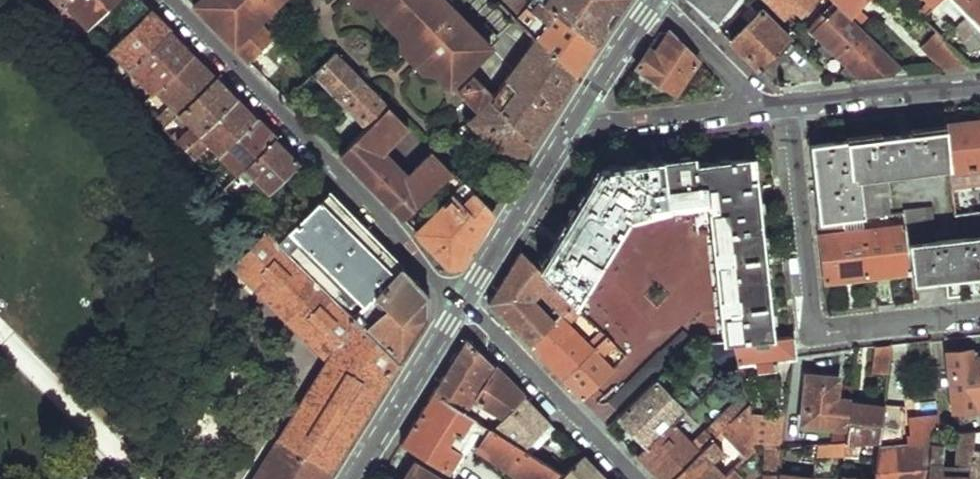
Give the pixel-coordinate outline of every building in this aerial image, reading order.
[(65,1),(88,25),(110,4),(114,0),(67,0),(65,1)] [(110,70),(119,79),(171,28),(150,7),(143,0),(114,0),(110,4),(132,25),(110,47),(121,59),(110,70)] [(196,5),(255,65),(280,41),(263,23),(286,0),(201,0),(196,5)] [(360,10),(372,6),(378,0),(351,0),(360,10)] [(372,6),(398,32),(404,26),(442,65),(436,72),(449,87),(492,43),(449,0),(378,0),(372,6)] [(528,27),(544,4),(547,0),(531,0),(529,3),(527,0),(500,0),(528,27)] [(544,4),(598,44),(599,43),(627,0),(547,0),(544,4)] [(711,22),(731,0),(690,0),(711,22)] [(776,23),(789,11),(797,18),(816,0),(755,0),(776,23)] [(832,4),(856,26),(864,19),(854,10),(863,0),(828,0),(832,4)] [(922,19),(942,38),(945,41),(974,12),(979,18),(979,0),(942,0),(933,9),(922,19)] [(942,0),(925,0),(933,9),(942,0)] [(53,3),(48,8),(52,12),(54,13),(58,9),(53,3)] [(544,4),(528,27),(538,37),(577,76),(598,44),(544,4)] [(856,26),(832,4),(811,26),(828,43),(825,47),(829,52),(833,49),(862,80),(909,74),(856,26)] [(58,9),(54,13),(57,17),(62,13),(58,9)] [(781,50),(790,43),(760,14),(731,42),(759,70),(781,50)] [(398,32),(396,46),(424,74),(436,72),(442,65),(404,26),(398,32)] [(171,28),(119,79),(127,88),(142,74),(156,89),(195,52),(171,28)] [(636,68),(676,94),(698,62),(669,33),(655,52),(650,48),(636,68)] [(473,76),(457,93),(477,112),(468,122),(511,161),(514,159),(521,166),(577,76),(538,37),(493,96),(473,76)] [(945,41),(942,38),(928,50),(945,70),(949,70),(973,67),(945,41)] [(333,50),(311,74),(338,99),(360,77),(333,50)] [(759,70),(770,82),(791,62),(781,50),(759,70)] [(195,52),(156,89),(178,112),(217,75),(195,52)] [(190,125),(177,138),(186,146),(237,95),(217,75),(178,112),(190,125)] [(360,77),(338,99),(365,125),(386,103),(360,77)] [(237,95),(186,146),(194,155),(208,142),(218,152),(256,116),(237,95)] [(409,125),(386,103),(365,125),(362,129),(339,152),(383,196),(396,184),(385,172),(391,165),(379,154),(409,125)] [(229,163),(216,177),(225,185),(245,166),(276,135),(256,116),(218,152),(229,163)] [(947,127),(947,130),(951,168),(953,173),(954,188),(979,186),(979,123),(947,127)] [(867,220),(891,218),(886,175),(951,168),(947,130),(809,145),(818,224),(843,222),(854,221),(860,221),(867,220)] [(276,135),(245,166),(269,190),(300,160),(276,135)] [(454,169),(433,148),(403,178),(391,165),(385,172),(396,184),(383,196),(404,217),(441,182),(448,175),(454,169)] [(537,269),(572,305),(626,220),(649,217),(649,212),(707,205),(723,344),(730,344),(772,341),(751,159),(693,166),(691,159),(599,169),(537,269)] [(448,175),(441,182),(453,193),(463,204),(477,191),(454,169),(448,175)] [(329,189),(279,240),(399,361),(415,336),(426,318),(429,313),(430,291),(351,212),(329,189)] [(453,193),(416,230),(451,265),(460,263),(495,208),(477,191),(463,204),(453,193)] [(970,219),(972,241),(938,246),(932,211),(904,214),(904,217),(906,230),(912,278),(913,287),(979,278),(979,217),(970,219)] [(843,222),(818,224),(820,239),(845,236),(843,222)] [(253,478),(325,478),(373,402),(399,361),(279,240),(270,230),(251,248),(238,236),(222,254),(328,359),(253,478)] [(906,230),(862,235),(869,282),(912,278),(906,230)] [(869,282),(862,235),(845,236),(820,239),(825,286),(869,282)] [(530,348),(556,321),(550,313),(548,315),(538,305),(532,311),(528,308),(539,297),(559,318),(572,305),(537,269),(520,253),(488,305),(530,348)] [(605,336),(599,331),(586,343),(570,326),(582,313),(572,305),(559,318),(556,321),(530,348),(561,381),(605,336)] [(685,352),(682,334),(662,354),(660,353),(610,403),(621,416),(654,383),(685,352)] [(582,402),(613,372),(602,358),(614,345),(605,336),(561,381),(582,402)] [(737,372),(739,379),(755,377),(757,388),(776,385),(776,362),(795,360),(792,339),(772,341),(730,344),(737,372)] [(494,434),(522,398),(467,341),(449,369),(432,396),(478,424),(485,429),(494,434)] [(723,344),(702,345),(728,379),(737,372),(730,344),(723,344)] [(892,349),(880,351),(877,372),(888,374),(892,349)] [(628,358),(622,352),(614,361),(618,367),(628,358)] [(949,356),(954,413),(979,410),(979,362),(971,362),(970,354),(949,356)] [(848,410),(849,404),(837,403),(840,383),(810,379),(803,426),(844,432),(848,410)] [(678,424),(688,416),(654,383),(621,416),(619,419),(649,451),(678,424)] [(940,436),(936,394),(929,396),(930,405),(918,406),(922,437),(931,437),(940,436)] [(401,445),(448,474),(478,424),(432,396),(416,421),(401,445)] [(523,452),(548,425),(522,398),(494,434),(523,452)] [(883,406),(883,403),(879,403),(876,409),(848,410),(844,432),(842,448),(841,457),(850,458),(853,444),(871,443),(878,443),(883,406)] [(900,440),(904,408),(883,406),(878,443),(900,440)] [(714,466),(724,455),(719,449),(726,443),(746,464),(753,457),(749,421),(747,413),(734,426),(678,478),(725,478),(714,466)] [(734,426),(727,419),(711,434),(711,435),(700,446),(678,424),(649,451),(638,460),(656,478),(678,478),(734,426)] [(781,449),(786,421),(773,419),(772,423),(768,448),(781,449)] [(768,448),(772,423),(749,421),(753,457),(764,450),(768,448)] [(523,452),(530,456),(554,431),(548,425),(523,452)] [(494,434),(485,429),(481,436),(485,439),(477,452),(507,472),(506,474),(514,478),(561,478),(562,477),(547,466),(530,456),(523,452),(494,434)] [(960,435),(955,466),(940,465),(928,463),(925,478),(968,478),(975,433),(960,435)] [(975,433),(968,478),(979,478),(979,433),(975,433)] [(922,437),(911,439),(912,447),(930,446),(930,444),(931,437),(922,437)] [(928,463),(940,465),(942,449),(938,448),(938,445),(930,444),(930,446),(928,463)] [(930,446),(912,447),(877,451),(873,478),(925,478),(928,463),(930,446)] [(764,450),(760,478),(777,478),(781,449),(768,448),(764,450)] [(814,461),(841,460),(841,457),(842,448),(816,449),(814,461)] [(562,477),(576,463),(571,459),(562,465),(553,460),(547,466),(562,477)] [(581,460),(576,463),(562,477),(561,478),(600,478),(581,460)] [(414,467),(406,478),(436,478),(414,467)] [(737,478),(741,474),(738,471),(729,478),(737,478)]
